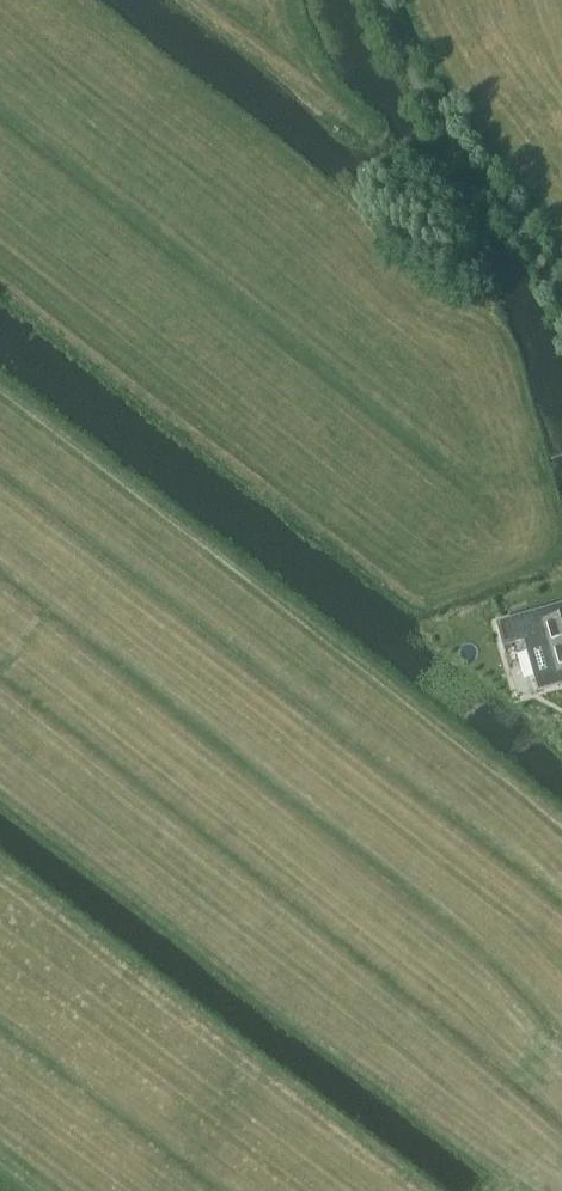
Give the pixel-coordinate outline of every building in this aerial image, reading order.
[(496,624),(503,648),(523,642),(538,692),(561,685),(561,605),(496,624)]
